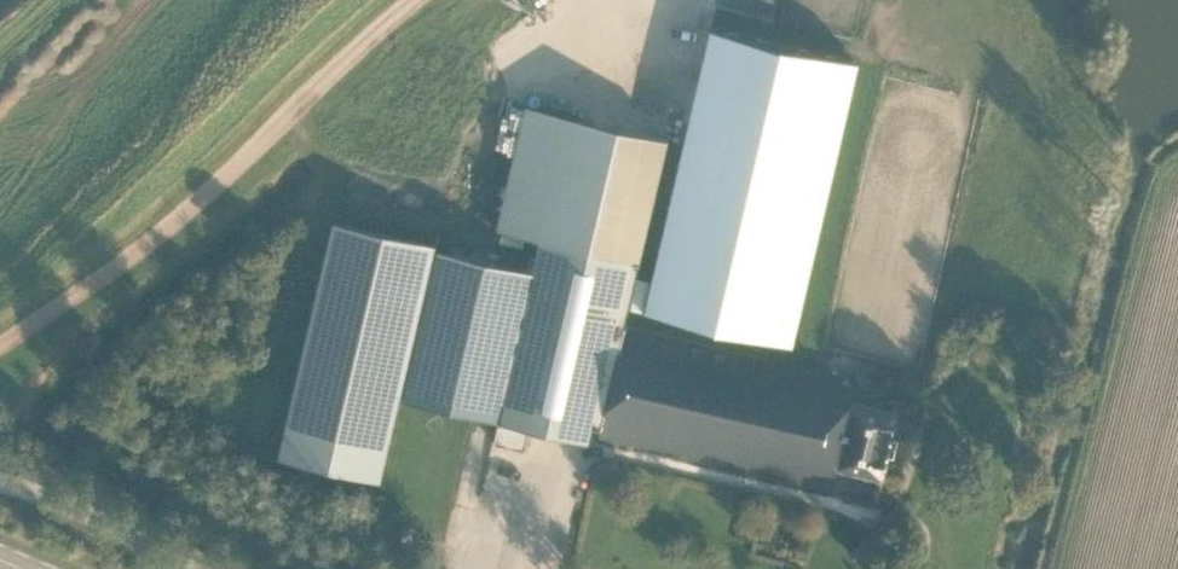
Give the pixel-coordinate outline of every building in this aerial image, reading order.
[(773,0),(717,0),(770,13),(773,0)] [(438,247),(404,395),(502,418),(497,440),(527,447),(532,424),(591,438),(594,422),(603,424),(601,433),(834,487),(839,465),(883,475),(898,409),(852,398),(857,377),(627,323),(629,311),(782,347),(848,65),(707,32),(648,286),(636,283),(669,137),(525,105),(498,227),(542,237),(535,269),(438,247)] [(437,242),(335,218),(280,453),(382,477),(437,242)] [(901,531),(884,514),(867,531),(884,548),(901,531)]
